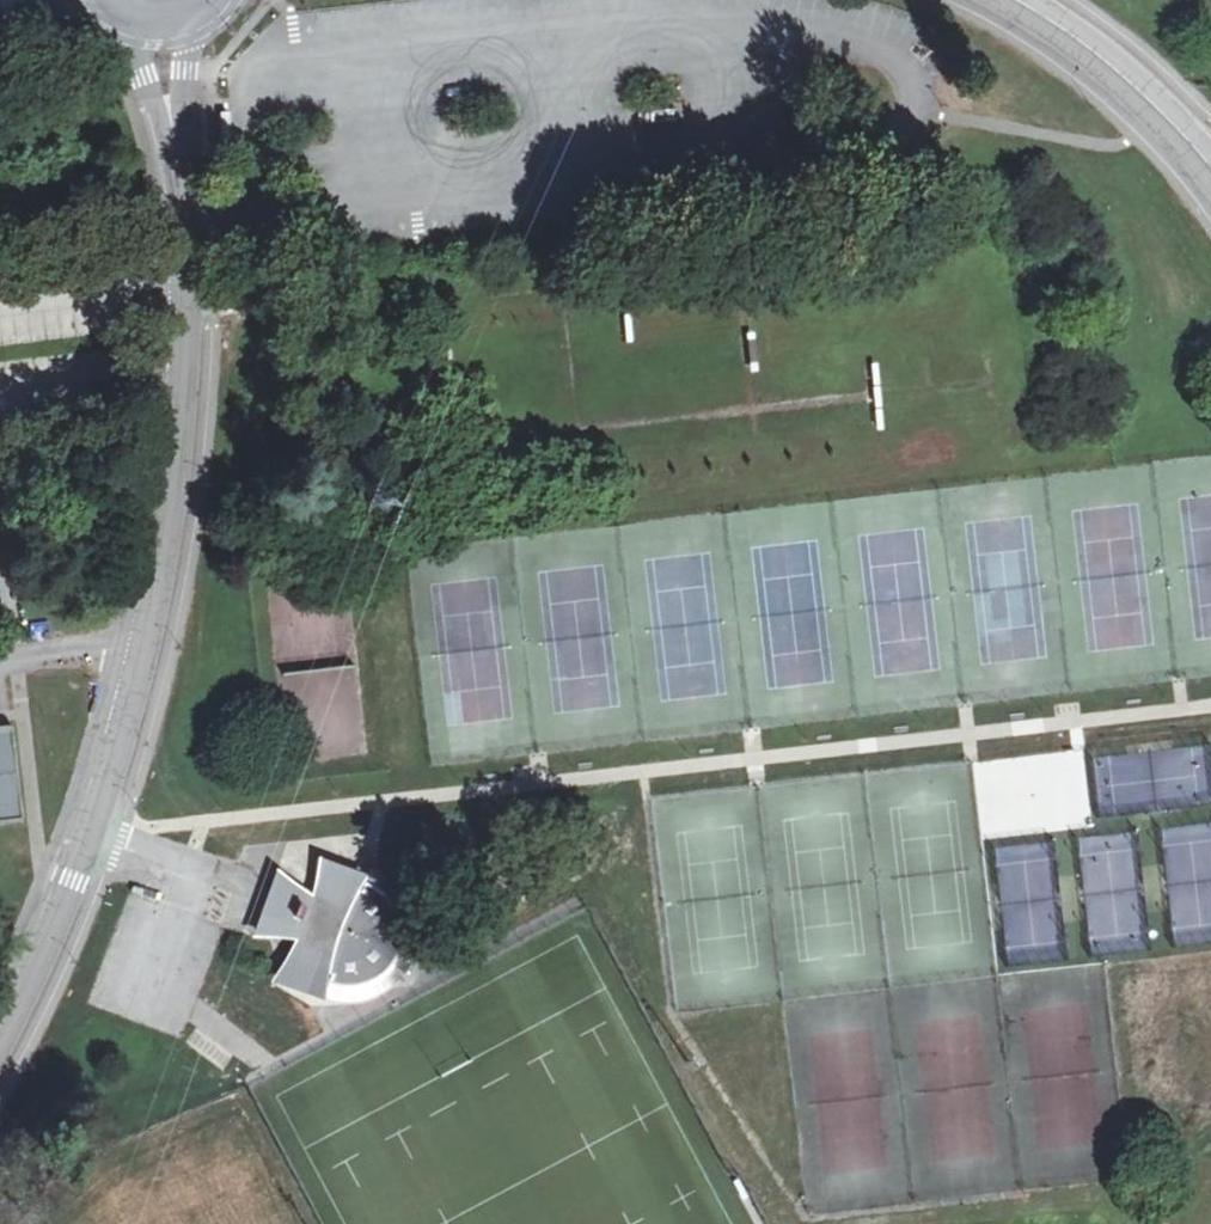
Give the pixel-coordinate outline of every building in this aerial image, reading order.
[(0,727),(0,817),(20,815),(9,726),(0,727)] [(316,902),(277,876),(257,931),(306,934),(282,974),(316,990),(358,984),(386,971),(400,950),(400,924),(390,897),(356,876),(323,866),(316,902)]
